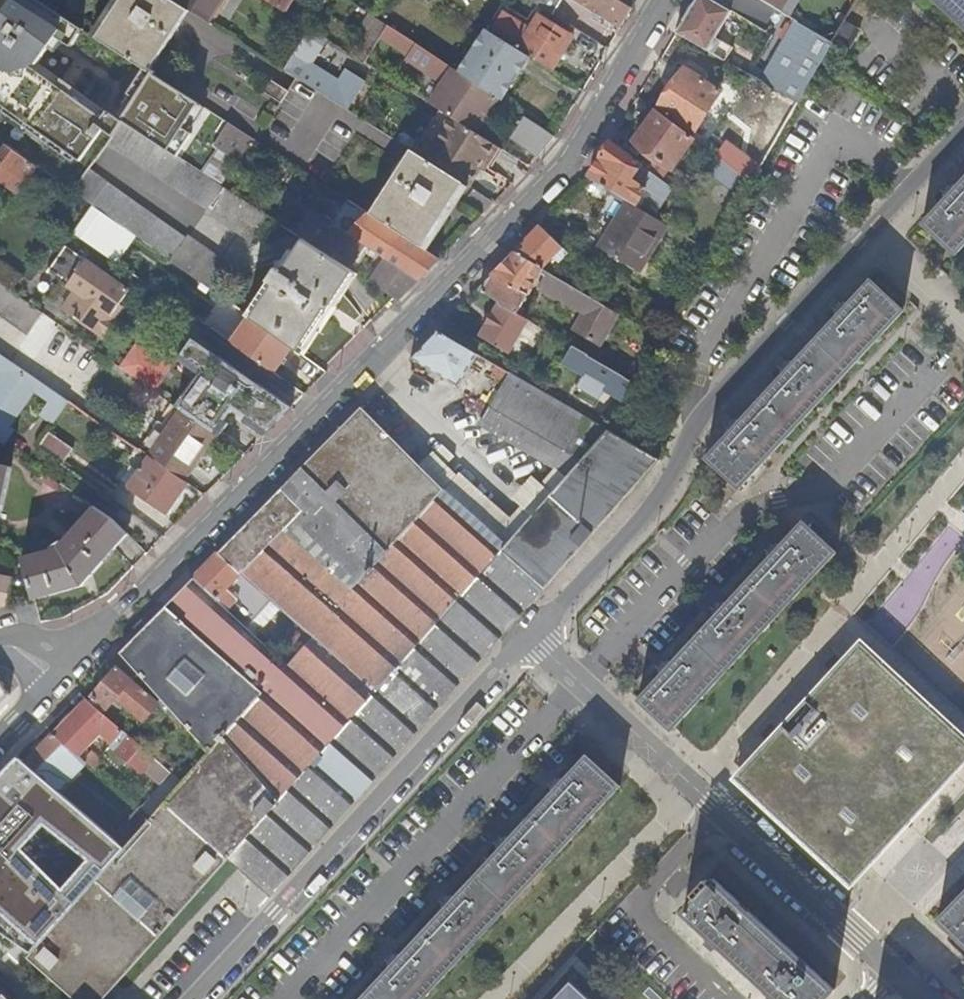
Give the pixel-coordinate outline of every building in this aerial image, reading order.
[(33,68),(55,36),(71,46),(83,28),(39,0),(0,0),(0,69),(33,68)] [(122,0),(114,0),(92,34),(97,37),(122,0)] [(97,37),(144,68),(154,75),(157,69),(153,66),(190,10),(177,2),(174,0),(122,0),(97,37)] [(177,2),(190,10),(210,23),(224,0),(178,0),(177,2)] [(555,16),(564,0),(563,0),(530,0),(555,16)] [(620,28),(632,9),(618,0),(575,0),(620,28)] [(731,10),(714,0),(695,0),(677,31),(726,60),(733,47),(716,37),(731,10)] [(731,10),(762,29),(775,7),(764,0),(714,0),(731,10)] [(775,7),(784,12),(791,0),(764,0),(775,7)] [(784,12),(791,16),(801,0),(791,0),(784,12)] [(963,26),(963,0),(936,0),(963,26)] [(538,14),(517,48),(528,55),(552,70),(570,41),(596,58),(603,46),(577,29),(573,36),(538,14)] [(797,20),(762,81),(797,102),(833,41),(797,20)] [(834,41),(848,50),(860,28),(846,20),(834,41)] [(406,59),(416,44),(415,43),(387,26),(375,44),(404,62),(406,59)] [(310,64),(326,38),(309,28),(282,68),(348,110),(366,81),(348,70),(340,83),(310,64)] [(504,66),(516,47),(487,29),(460,72),(496,96),(500,99),(516,73),(504,66)] [(352,54),(364,62),(375,44),(363,37),(352,54)] [(416,44),(406,59),(419,67),(428,52),(418,45),(416,44)] [(504,66),(516,73),(528,55),(517,48),(516,47),(504,66)] [(474,132),(496,96),(460,72),(433,55),(428,52),(419,67),(471,102),(458,122),(474,132)] [(657,109),(693,132),(720,91),(685,67),(674,83),(657,109)] [(33,68),(0,69),(0,104),(5,108),(2,112),(71,162),(74,158),(80,162),(104,130),(114,137),(124,121),(121,119),(107,110),(101,118),(95,114),(96,113),(79,101),(80,99),(75,95),(74,97),(68,93),(67,94),(55,85),(56,84),(33,68)] [(121,119),(124,121),(176,155),(191,133),(183,128),(199,104),(144,68),(127,94),(134,98),(121,119)] [(681,72),(677,70),(670,81),(674,83),(681,72)] [(282,103),(290,92),(271,80),(264,91),(282,103)] [(486,165),(497,146),(474,132),(458,122),(439,110),(427,129),(437,135),(423,157),(463,183),(468,186),(483,164),(486,165)] [(635,140),(650,152),(670,167),(662,179),(671,185),(694,189),(699,181),(674,163),(684,150),(694,138),(657,110),(635,140)] [(523,114),(510,137),(533,153),(547,130),(523,114)] [(252,240),(269,216),(220,184),(202,172),(176,155),(124,121),(114,137),(110,143),(208,208),(209,212),(252,240)] [(252,139),(229,123),(220,136),(213,146),(219,149),(225,153),(235,161),(237,161),(252,139)] [(694,138),(684,150),(696,159),(705,147),(694,138)] [(724,139),(711,151),(718,156),(745,176),(751,181),(760,166),(724,139)] [(610,141),(589,176),(615,192),(628,199),(652,214),(670,184),(662,179),(654,192),(632,177),(641,164),(610,141)] [(33,171),(36,166),(6,145),(4,148),(0,145),(0,182),(17,193),(33,171)] [(219,149),(202,172),(220,184),(235,161),(225,153),(219,149)] [(422,247),(463,183),(423,157),(411,150),(370,214),(377,219),(422,247)] [(670,167),(650,152),(641,164),(662,179),(670,167)] [(745,176),(718,156),(708,170),(735,190),(745,176)] [(654,192),(662,179),(641,164),(632,177),(654,192)] [(40,176),(44,171),(36,166),(33,171),(40,176)] [(90,170),(73,192),(93,206),(134,235),(215,293),(233,267),(189,236),(186,239),(90,170)] [(44,171),(40,176),(37,181),(38,186),(49,193),(50,191),(58,181),(54,178),(44,171)] [(923,225),(955,254),(963,244),(963,180),(957,187),(953,184),(952,186),(950,184),(947,188),(944,192),(945,193),(944,195),(947,198),(923,225)] [(58,197),(65,186),(58,181),(50,191),(58,197)] [(463,183),(422,247),(428,251),(469,186),(468,186),(463,183)] [(628,199),(615,192),(613,196),(626,203),(628,199)] [(640,270),(668,223),(652,214),(628,199),(626,203),(600,247),(640,270)] [(74,233),(116,262),(134,235),(93,206),(74,233)] [(299,234),(350,267),(363,246),(313,213),(299,234)] [(377,219),(362,243),(387,260),(418,280),(439,258),(428,251),(422,247),(377,219)] [(551,256),(561,247),(541,225),(514,252),(539,266),(551,256)] [(258,301),(248,316),(249,317),(292,347),(300,353),(355,272),(305,240),(285,269),(279,265),(269,280),(276,284),(263,304),(258,301)] [(112,315),(129,290),(65,245),(47,271),(50,273),(52,271),(62,278),(60,281),(75,291),(62,310),(102,338),(116,318),(112,315)] [(369,250),(363,246),(350,267),(356,270),(369,250)] [(567,253),(561,247),(551,256),(554,260),(558,257),(560,259),(567,253)] [(582,310),(590,296),(539,266),(514,252),(478,288),(500,301),(518,312),(539,272),(543,275),(538,284),(582,310)] [(387,260),(371,284),(398,301),(418,280),(387,260)] [(4,284),(12,273),(0,264),(0,282),(4,284)] [(747,414),(739,422),(736,419),(735,421),(733,419),(730,423),(726,428),(728,429),(726,431),(729,433),(707,457),(706,456),(705,457),(731,481),(729,484),(735,490),(738,488),(739,488),(741,487),(740,486),(903,310),(871,281),(849,305),(845,301),(844,303),(842,302),(839,305),(835,309),(837,311),(835,313),(838,315),(793,364),(790,361),(789,363),(787,361),(784,365),(780,369),(782,370),(780,372),(783,375),(747,414)] [(45,314),(4,284),(0,282),(0,314),(30,335),(45,314)] [(615,311),(590,296),(582,310),(574,324),(598,339),(615,311)] [(508,352),(521,329),(528,317),(518,312),(500,301),(480,336),(508,352)] [(273,372),(292,347),(249,317),(231,343),(273,372)] [(528,317),(521,329),(535,336),(541,325),(528,317)] [(459,385),(478,354),(437,330),(410,357),(459,385)] [(193,338),(181,356),(202,371),(177,406),(211,431),(223,414),(228,417),(234,408),(267,432),(292,407),(193,338)] [(606,384),(619,391),(624,374),(623,374),(612,367),(573,344),(566,356),(580,364),(579,367),(586,371),(575,391),(594,402),(606,384)] [(179,358),(161,345),(138,378),(156,391),(179,358)] [(54,421),(68,400),(0,352),(0,442),(3,444),(14,429),(8,425),(33,389),(48,399),(39,412),(54,421)] [(617,359),(612,367),(623,374),(628,366),(617,359)] [(136,676),(139,672),(162,698),(210,750),(183,781),(166,800),(230,857),(273,895),(660,459),(510,372),(479,424),(554,468),(576,433),(595,444),(505,547),(504,548),(502,549),(440,494),(444,488),(420,464),(398,442),(362,406),(219,552),(254,584),(312,637),(288,664),(223,604),(194,578),(114,658),(121,664),(136,676)] [(622,407),(636,381),(624,374),(619,391),(616,403),(622,407)] [(162,427),(168,431),(150,457),(151,457),(184,480),(217,434),(211,431),(177,406),(162,427)] [(622,407),(613,421),(662,449),(669,434),(622,407)] [(150,457),(168,431),(162,427),(158,424),(140,450),(150,457)] [(72,445),(49,429),(37,446),(60,462),(72,445)] [(576,433),(554,468),(512,517),(460,472),(458,474),(433,451),(420,464),(444,488),(440,494),(502,549),(504,548),(505,547),(595,444),(576,433)] [(167,513),(188,483),(184,480),(151,457),(142,470),(140,468),(138,471),(141,473),(130,488),(167,513)] [(10,467),(0,464),(0,516),(10,467)] [(57,490),(61,484),(48,475),(44,481),(57,490)] [(54,552),(24,559),(27,572),(34,600),(81,587),(127,534),(112,519),(94,506),(63,542),(61,540),(52,550),(54,552)] [(675,726),(834,552),(802,523),(780,547),(776,543),(774,545),(772,544),(768,547),(766,550),(768,552),(766,554),(770,558),(727,604),(725,605),(721,602),(720,604),(718,602),(715,605),(712,609),(714,611),(712,613),(716,617),(673,663),(669,660),(667,662),(665,660),(662,663),(659,667),(661,668),(659,670),(663,674),(639,700),(636,703),(668,733),(675,726)] [(233,606),(254,584),(219,552),(206,566),(194,578),(223,604),(226,600),(233,606)] [(6,608),(13,580),(0,577),(0,607),(6,608)] [(942,662),(963,682),(963,637),(942,662)] [(840,664),(749,762),(732,781),(745,793),(848,887),(865,869),(956,771),(963,761),(963,745),(856,646),(840,664)] [(121,664),(117,668),(132,681),(136,676),(121,664)] [(144,719),(158,703),(132,681),(117,668),(94,696),(108,709),(118,698),(123,702),(144,719)] [(132,681),(158,703),(162,698),(139,672),(136,676),(132,681)] [(118,698),(108,709),(111,712),(116,711),(123,702),(118,698)] [(101,732),(107,738),(110,741),(113,744),(112,745),(142,772),(144,772),(156,758),(87,700),(70,717),(62,726),(54,734),(79,755),(101,732)] [(66,713),(58,722),(62,726),(70,717),(66,713)] [(54,734),(25,763),(28,765),(58,791),(86,761),(83,759),(79,755),(54,734)] [(91,751),(83,759),(86,761),(94,768),(102,760),(91,751)] [(38,946),(76,902),(125,846),(114,837),(58,791),(28,765),(25,763),(18,757),(0,775),(0,912),(38,946)] [(617,789),(586,757),(457,898),(453,894),(451,896),(450,894),(446,898),(443,901),(445,903),(442,906),(446,909),(403,956),(399,952),(397,954),(395,953),(392,957),(388,960),(390,962),(389,964),(392,968),(363,998),(424,998),(617,789)] [(175,774),(144,810),(152,816),(166,800),(183,781),(175,774)] [(76,902),(38,946),(27,958),(48,976),(74,998),(104,998),(230,857),(166,800),(152,816),(125,846),(76,902)] [(140,807),(114,837),(125,846),(152,816),(144,810),(140,807)] [(685,911),(710,933),(705,938),(708,941),(711,944),(712,942),(720,942),(722,944),(769,988),(764,993),(767,996),(770,998),(771,997),(778,996),(780,998),(781,998),(826,998),(835,990),(716,882),(716,881),(715,879),(710,883),(706,880),(692,895),(696,899),(685,911)] [(940,917),(939,918),(938,918),(963,944),(963,892),(940,917)] [(556,998),(591,998),(573,981),(556,998)]
